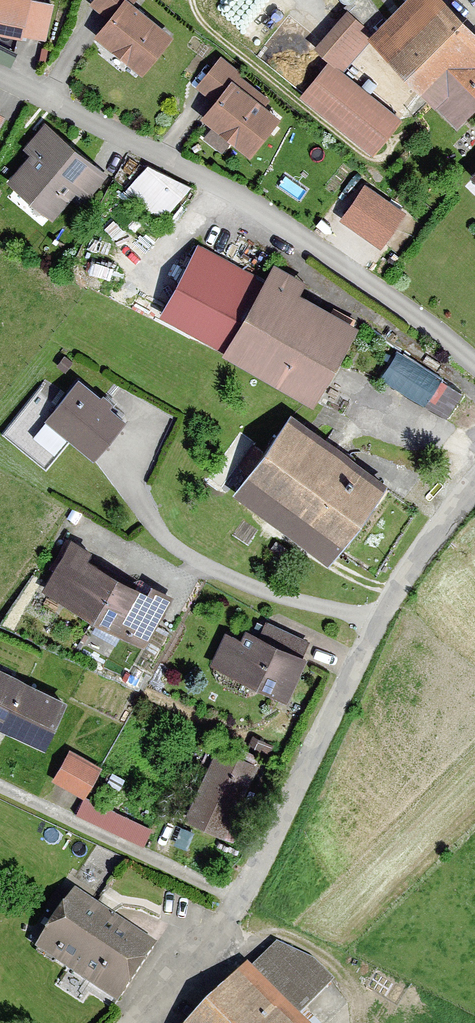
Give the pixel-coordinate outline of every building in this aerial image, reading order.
[(376,157),(405,123),(343,74),(372,43),(460,131),(474,116),(474,30),(445,0),(410,0),(373,34),(349,11),(315,49),(330,64),(302,98),(376,157)] [(30,157),(9,182),(57,222),(78,196),(88,204),(110,177),(46,125),(24,152),(30,157)] [(149,168),(126,191),(165,225),(194,191),(149,168)] [(226,353),(267,281),(199,246),(161,320),(226,353)] [(224,356),(316,409),(361,331),(302,297),(308,285),(275,267),(267,281),(226,353),(224,356)] [(79,380),(45,421),(96,463),(130,422),(79,380)] [(292,417),(235,496),(333,567),(391,487),(292,417)] [(94,555),(72,543),(42,597),(146,653),(175,600),(153,588),(148,596),(89,564),(94,555)] [(227,635),(211,667),(289,705),(310,663),(304,660),(312,643),(269,622),(261,638),(249,632),(244,643),(227,635)] [(47,751),(69,704),(0,671),(0,728),(47,751)] [(225,738),(184,821),(208,832),(248,749),(225,738)] [(71,752),(54,784),(85,800),(77,815),(148,852),(158,833),(90,797),(105,769),(71,752)] [(77,895),(38,954),(122,1010),(161,951),(77,895)] [(304,1018),(338,985),(312,964),(280,947),(202,1022),(309,1022),(304,1018)]
